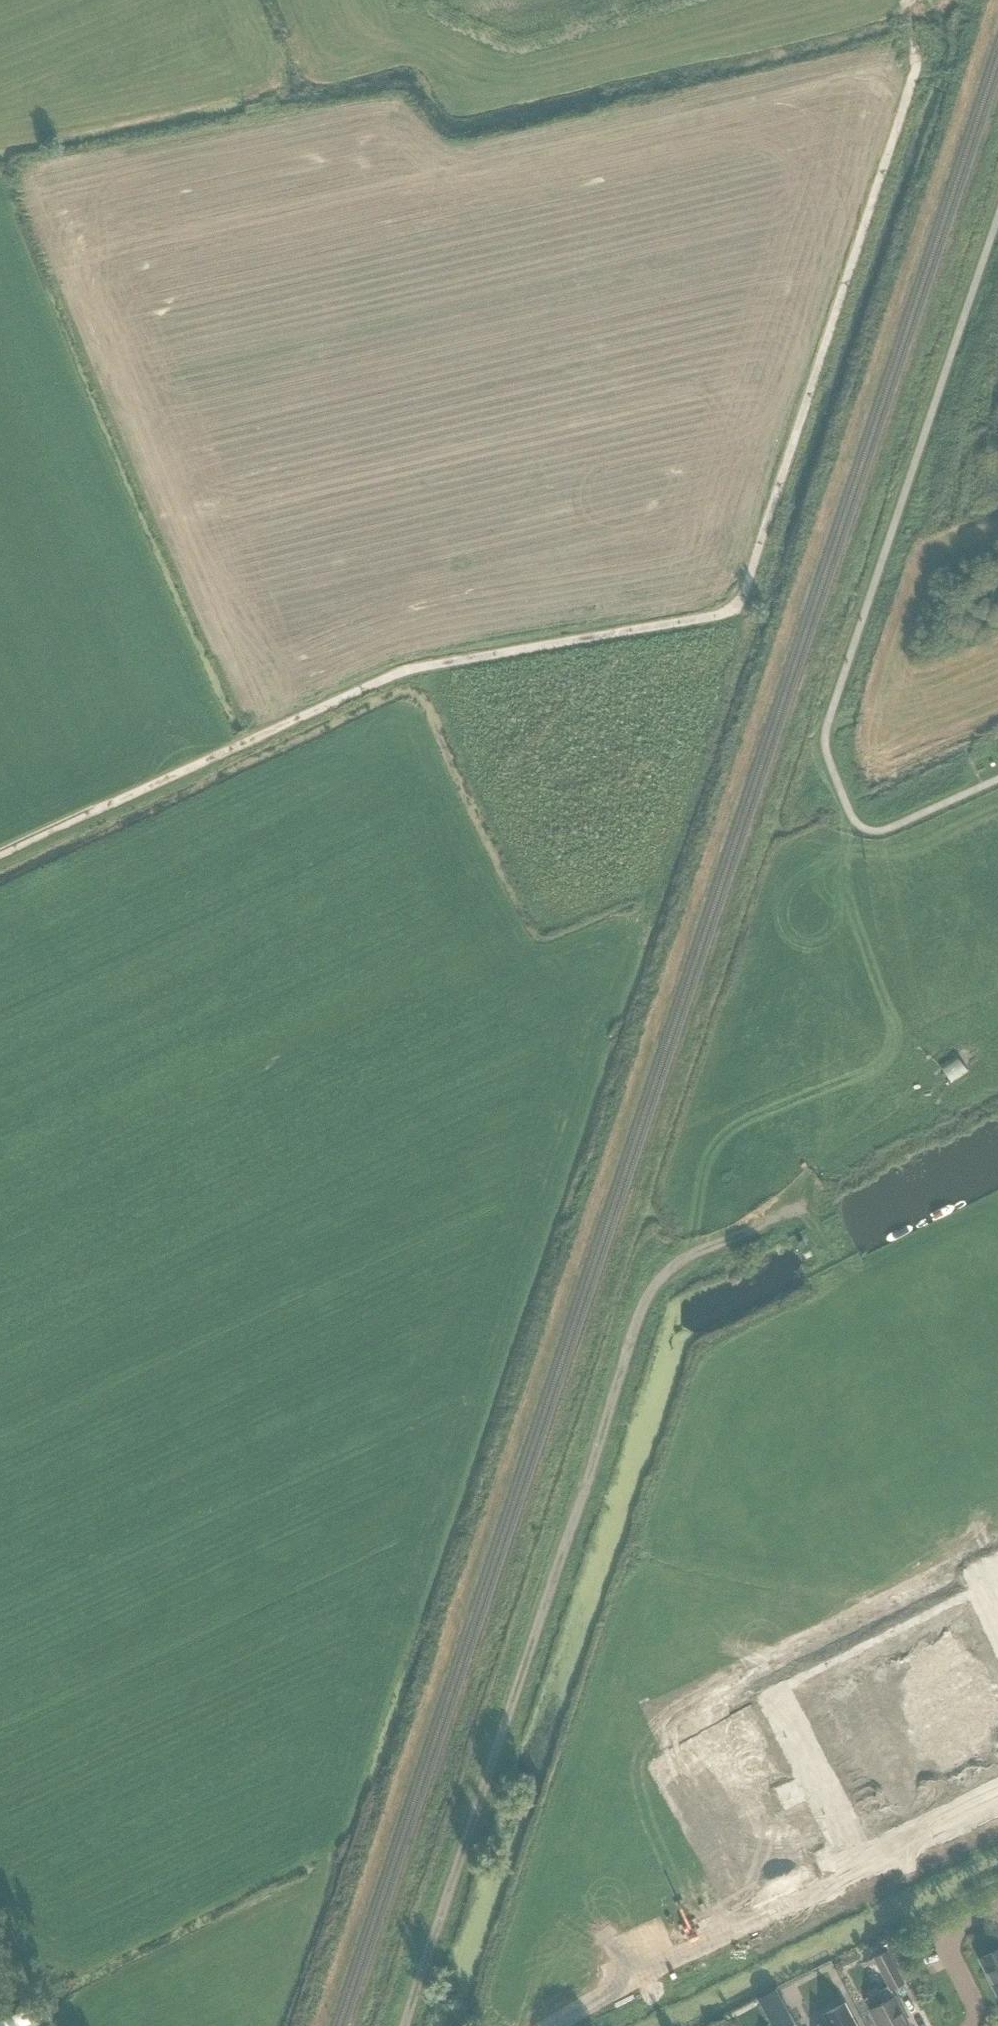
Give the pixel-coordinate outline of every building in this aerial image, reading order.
[(979,1959),(997,1996),(997,1995),(997,1950),(979,1959)] [(891,1990),(904,1983),(887,1951),(873,1958),(888,1986),(879,1991),(885,2002),(870,2010),(878,2025),(910,2025),(891,1990)] [(842,1999),(837,1989),(825,1994),(831,2005),(842,1999)] [(761,2007),(771,2025),(788,2025),(794,2023),(780,1997),(761,2007)] [(844,2004),(825,2014),(831,2025),(856,2025),(844,2004)]
